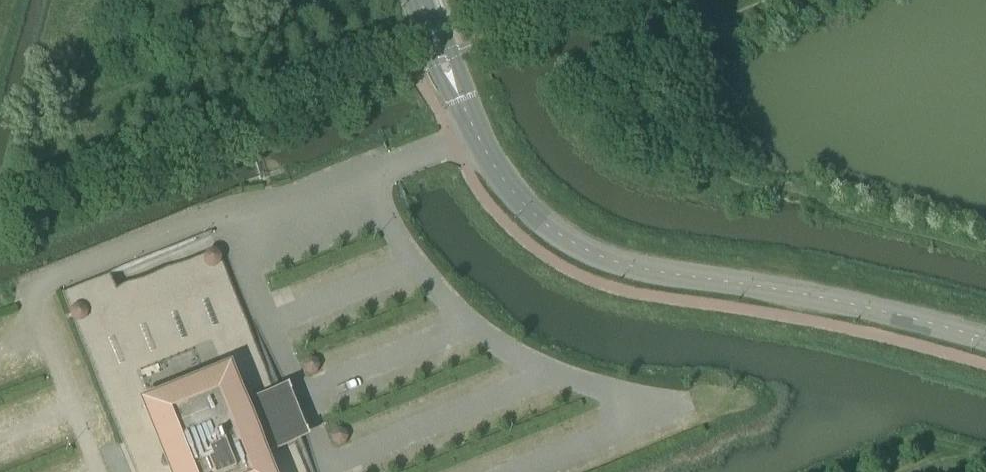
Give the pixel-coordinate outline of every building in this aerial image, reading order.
[(61,292),(60,292),(69,313),(70,313),(72,319),(71,319),(122,444),(119,445),(130,471),(308,471),(294,437),(299,434),(297,429),(290,425),(291,424),(290,423),(273,429),(268,416),(284,410),(285,408),(283,408),(285,400),(283,395),(278,397),(221,257),(220,258),(218,254),(220,253),(211,232),(61,292)]
